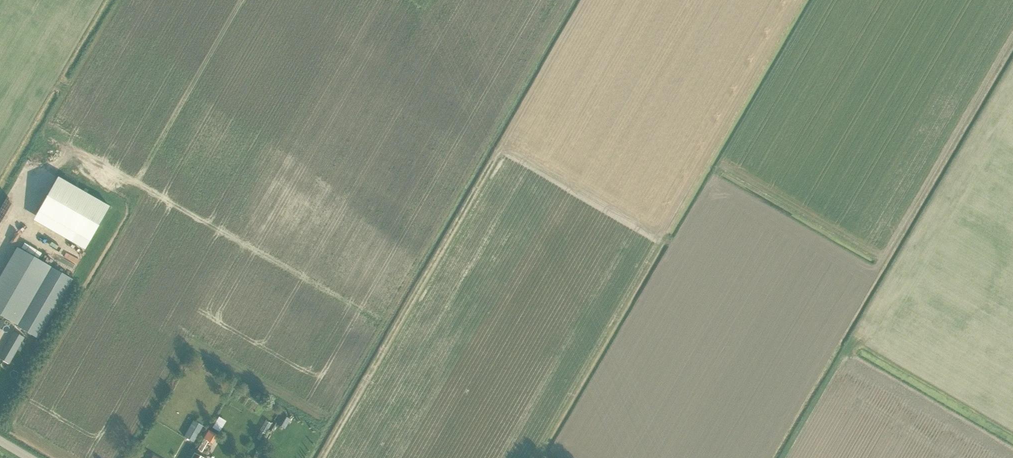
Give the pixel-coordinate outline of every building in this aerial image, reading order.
[(110,206),(58,177),(33,220),(85,250),(110,206)] [(69,286),(73,279),(16,247),(0,275),(0,329),(5,321),(3,320),(4,317),(18,325),(17,326),(38,338),(69,286)] [(9,364),(14,356),(25,338),(14,331),(0,355),(0,358),(9,364)] [(282,415),(278,424),(285,428),(290,419),(282,415)] [(193,421),(184,437),(194,442),(203,426),(193,421)] [(206,447),(211,449),(215,439),(211,437),(206,447)] [(204,439),(198,449),(202,451),(208,441),(204,439)]
